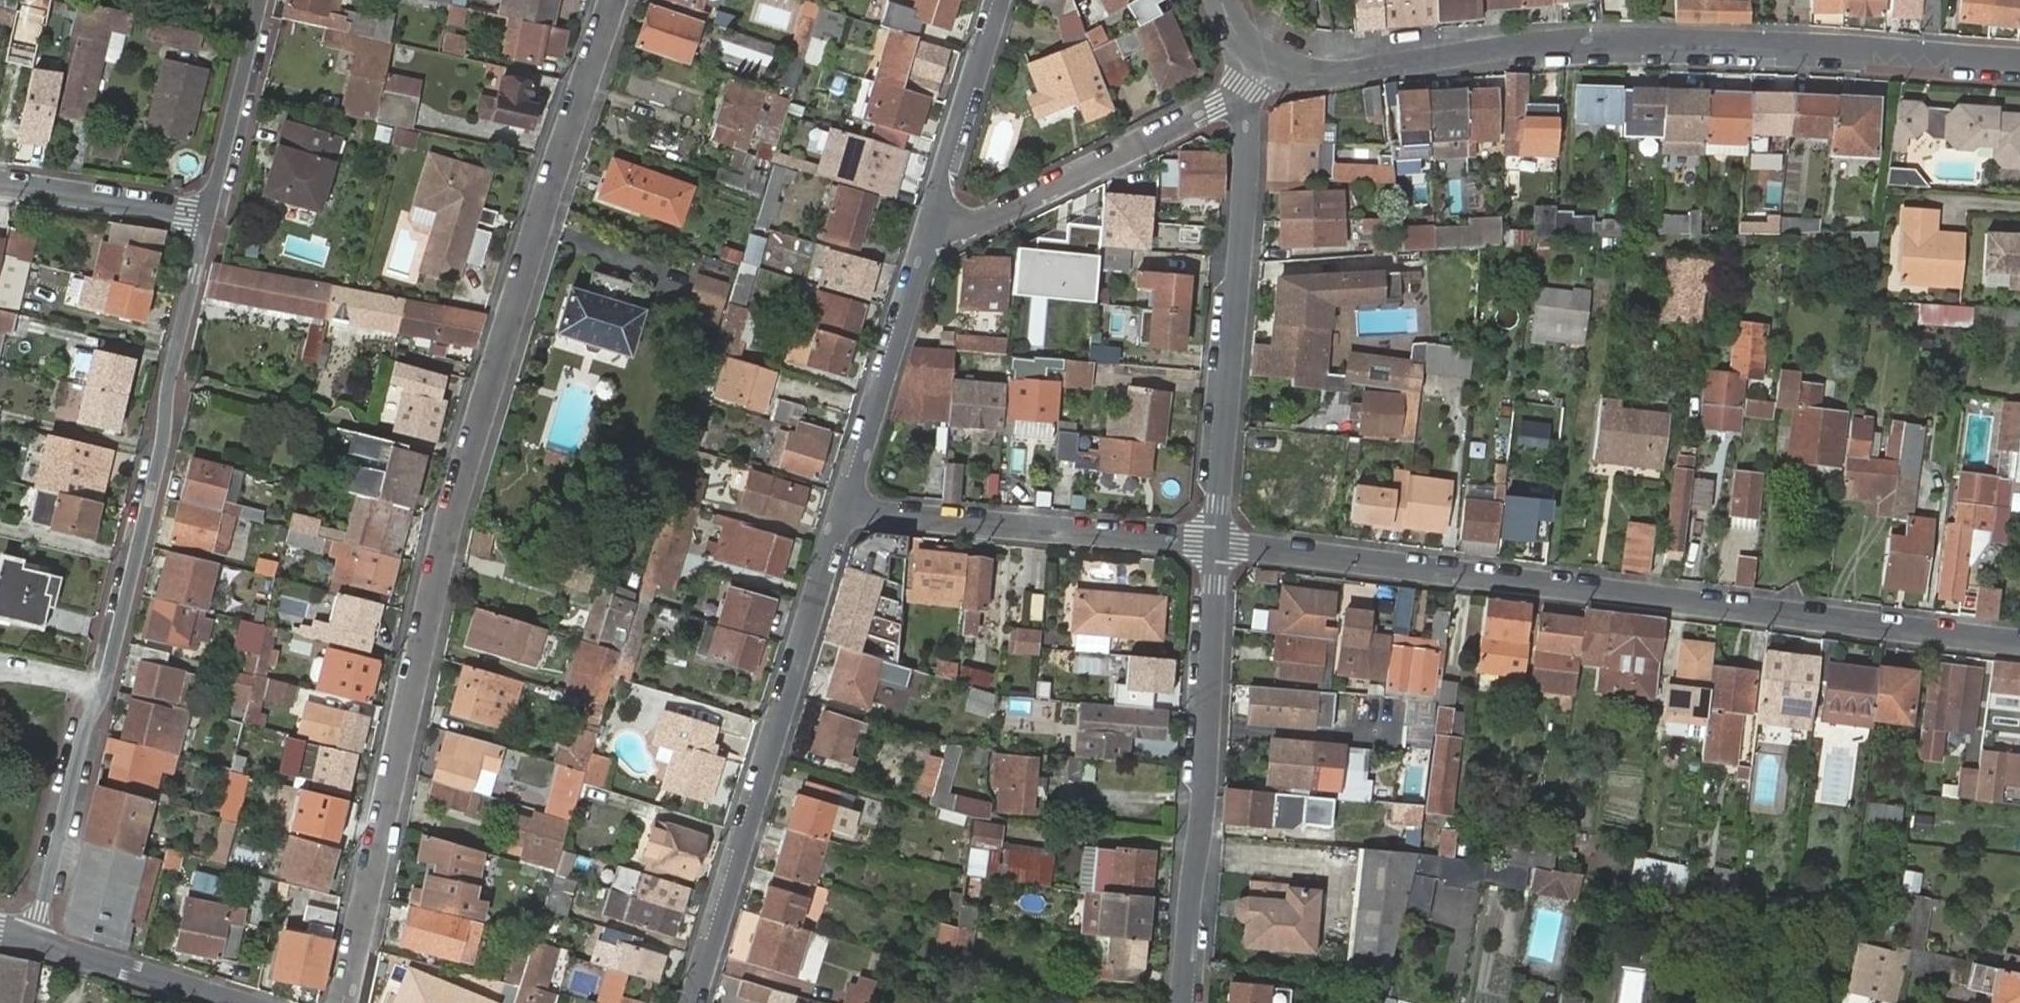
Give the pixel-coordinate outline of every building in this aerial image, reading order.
[(17,0),(0,0),(0,21),(6,23),(12,3),(16,4),(17,0)] [(49,0),(17,0),(16,4),(6,46),(36,54),(38,46),(43,27),(49,0)] [(78,3),(66,0),(49,0),(43,27),(38,46),(52,49),(56,30),(71,33),(78,3)] [(282,19),(345,33),(347,25),(340,23),(341,18),(333,16),(338,0),(286,0),(282,19)] [(449,6),(466,10),(469,10),(471,0),(451,0),(449,6)] [(513,16),(552,23),(556,0),(516,0),(513,16)] [(700,14),(704,0),(713,3),(714,0),(659,0),(700,14)] [(911,19),(948,30),(957,0),(917,0),(911,19)] [(1062,0),(1039,0),(1035,12),(1055,18),(1062,0)] [(1089,0),(1072,0),(1078,16),(1092,10),(1089,0)] [(1112,13),(1124,6),(1120,0),(1105,0),(1112,13)] [(1124,6),(1136,28),(1159,17),(1153,5),(1163,0),(1136,0),(1124,6)] [(1381,30),(1379,0),(1352,0),(1354,31),(1381,30)] [(1408,28),(1406,0),(1379,0),(1381,30),(1408,28)] [(1434,27),(1434,23),(1432,0),(1406,0),(1408,28),(1434,27)] [(1479,13),(1478,0),(1432,0),(1434,23),(1479,20),(1479,13)] [(1519,10),(1519,0),(1478,0),(1479,13),(1519,10)] [(1559,6),(1559,4),(1559,0),(1519,0),(1519,10),(1550,8),(1549,6),(1559,6)] [(1730,25),(1730,0),(1675,0),(1675,24),(1730,25)] [(1810,0),(1796,0),(1796,8),(1810,8),(1810,0)] [(1842,15),(1843,0),(1810,0),(1810,8),(1810,14),(1842,15)] [(1842,16),(1880,17),(1881,0),(1843,0),(1842,15),(1842,16)] [(1921,19),(1921,0),(1891,0),(1890,17),(1921,19)] [(1987,25),(1989,0),(1958,0),(1957,22),(1987,25)] [(2019,29),(2019,2),(2019,0),(1989,0),(1987,25),(2019,29)] [(806,1),(801,18),(814,21),(818,8),(820,5),(806,1)] [(127,38),(132,17),(78,3),(71,33),(70,37),(78,39),(57,115),(83,122),(107,34),(127,38)] [(649,4),(634,48),(682,63),(697,21),(649,4)] [(466,10),(449,6),(445,28),(461,31),(466,10)] [(814,21),(803,56),(801,61),(813,65),(831,12),(818,8),(814,21)] [(716,11),(712,26),(740,35),(745,19),(716,11)] [(1190,65),(1168,13),(1159,17),(1136,28),(1134,28),(1148,61),(1160,88),(1187,77),(1184,69),(1190,65)] [(801,18),(790,52),(803,56),(814,21),(801,18)] [(557,57),(564,29),(510,19),(507,28),(519,32),(515,59),(535,64),(537,53),(557,57)] [(202,37),(152,25),(148,40),(158,42),(198,53),(202,37)] [(1148,61),(1134,28),(1112,38),(1124,68),(1125,70),(1148,61)] [(768,70),(776,51),(728,31),(720,51),(768,70)] [(915,42),(916,38),(895,32),(877,84),(928,98),(934,100),(949,53),(915,42)] [(360,36),(337,112),(369,119),(375,97),(388,49),(390,43),(360,36)] [(446,36),(441,54),(471,60),(475,42),(446,36)] [(1124,68),(1112,38),(1090,49),(1100,77),(1124,68)] [(148,40),(146,50),(156,53),(158,42),(148,40)] [(1100,77),(1090,49),(1087,42),(1028,64),(1046,110),(1074,100),(1082,120),(1112,110),(1100,77)] [(781,61),(779,86),(793,87),(795,62),(781,61)] [(1194,74),(1190,65),(1184,69),(1187,77),(1194,74)] [(191,104),(197,106),(204,78),(165,68),(146,135),(187,147),(195,112),(189,110),(191,104)] [(1450,93),(1425,95),(1428,142),(1430,160),(1438,160),(1437,141),(1457,139),(1456,114),(1466,114),(1465,91),(1465,70),(1450,73),(1450,93)] [(62,76),(32,72),(17,137),(32,139),(32,144),(47,146),(62,76)] [(420,82),(385,75),(372,120),(411,128),(420,82)] [(1525,78),(1504,78),(1503,159),(1545,159),(1546,141),(1524,140),(1525,78)] [(486,98),(483,111),(494,113),(493,119),(531,127),(534,108),(527,106),(531,85),(502,79),(497,100),(486,98)] [(759,142),(776,148),(787,114),(791,100),(729,79),(709,140),(743,151),(760,101),(771,105),(759,142)] [(866,119),(877,84),(870,81),(859,117),(866,119)] [(928,98),(877,84),(866,119),(916,135),(928,98)] [(1395,84),(1384,86),(1386,108),(1396,107),(1399,148),(1421,146),(1420,142),(1428,142),(1425,95),(1395,96),(1395,84)] [(1381,108),(1379,87),(1363,91),(1366,117),(1376,116),(1377,111),(1378,110),(1381,108)] [(1575,124),(1621,125),(1621,121),(1622,91),(1577,90),(1575,124)] [(1465,91),(1466,114),(1467,158),(1475,157),(1474,141),(1496,140),(1494,91),(1465,91)] [(1664,92),(1622,91),(1621,121),(1663,123),(1664,92)] [(1663,123),(1662,140),(1704,142),(1707,94),(1664,92),(1663,123)] [(1704,142),(1704,145),(1745,146),(1746,135),(1750,96),(1707,94),(1704,142)] [(1794,97),(1750,96),(1746,135),(1790,136),(1794,97)] [(1837,98),(1794,97),(1790,136),(1832,138),(1837,98)] [(1319,146),(1334,146),(1334,128),(1321,127),(1323,98),(1279,107),(1268,115),(1267,145),(1319,146)] [(1863,100),(1837,98),(1832,138),(1830,155),(1876,157),(1877,113),(1863,112),(1863,100)] [(1878,100),(1863,100),(1863,112),(1877,113),(1878,100)] [(1899,102),(1892,148),(1907,148),(1909,134),(1916,134),(1926,125),(1927,109),(1921,103),(1899,102)] [(1959,146),(1969,147),(1973,106),(1962,105),(1947,115),(1947,133),(1959,146)] [(1969,147),(1971,147),(1980,141),(1998,143),(1998,151),(2010,164),(2019,165),(2019,116),(1982,113),(1975,106),(1973,106),(1969,147)] [(324,158),(330,133),(286,122),(268,192),(325,206),(336,161),(324,158)] [(910,150),(831,127),(816,174),(895,198),(910,150)] [(391,128),(388,146),(408,150),(412,132),(391,128)] [(341,136),(330,133),(324,158),(336,161),(341,136)] [(1746,135),(1745,146),(1789,147),(1790,136),(1746,135)] [(1299,183),(1318,184),(1319,156),(1319,146),(1267,145),(1265,182),(1299,183)] [(1333,156),(1334,146),(1319,146),(1319,156),(1333,156)] [(472,218),(476,204),(486,170),(426,153),(412,201),(432,207),(442,210),(425,272),(454,280),(460,260),(479,266),(489,232),(489,231),(470,225),(472,218)] [(1179,196),(1221,196),(1221,155),(1178,153),(1162,160),(1161,192),(1178,193),(1179,196)] [(606,159),(593,198),(674,225),(687,186),(606,159)] [(1912,183),(1913,170),(1889,168),(1888,181),(1912,183)] [(770,178),(766,188),(776,191),(778,181),(770,178)] [(1278,196),(1279,222),(1343,221),(1342,194),(1299,195),(1299,183),(1265,182),(1264,196),(1278,196)] [(1100,185),(1089,190),(1088,215),(1098,216),(1100,185)] [(834,196),(822,237),(857,248),(873,197),(843,187),(840,198),(834,196)] [(766,188),(755,223),(767,227),(775,201),(773,200),(776,191),(766,188)] [(1149,250),(1154,196),(1102,191),(1098,246),(1149,250)] [(496,210),(476,204),(472,218),(491,224),(496,210)] [(442,210),(432,207),(416,269),(425,272),(442,210)] [(1535,212),(1534,244),(1556,242),(1556,240),(1556,211),(1535,212)] [(1556,240),(1592,240),(1593,216),(1573,218),(1573,211),(1556,211),(1556,240)] [(1655,212),(1655,234),(1697,234),(1697,213),(1655,212)] [(1904,260),(1963,264),(1964,237),(1938,235),(1939,214),(1908,212),(1904,260)] [(1618,238),(1623,222),(1601,215),(1595,230),(1618,238)] [(1468,227),(1435,228),(1435,250),(1502,248),(1501,217),(1468,218),(1468,227)] [(1343,221),(1279,222),(1279,248),(1343,247),(1343,221)] [(1397,231),(1397,221),(1361,221),(1361,231),(1397,231)] [(1738,237),(1780,235),(1781,222),(1775,221),(1775,226),(1739,227),(1738,237)] [(1780,235),(1797,235),(1803,235),(1803,222),(1781,222),(1780,235)] [(1803,222),(1803,235),(1822,234),(1823,223),(1803,222)] [(1,244),(0,251),(0,255),(15,259),(20,229),(4,226),(1,244)] [(1847,241),(1874,246),(1876,233),(1849,227),(1847,241)] [(1435,250),(1435,228),(1415,229),(1416,235),(1407,235),(1406,229),(1400,230),(1402,252),(1435,250)] [(33,231),(20,229),(15,259),(17,259),(27,262),(33,231)] [(2019,288),(2019,238),(2012,238),(2012,234),(1987,233),(1984,270),(2011,271),(2009,288),(2019,288)] [(1373,253),(1399,252),(1399,237),(1372,239),(1373,253)] [(93,277),(140,288),(143,278),(150,280),(156,254),(101,241),(93,277)] [(719,244),(716,254),(733,260),(736,249),(719,244)] [(860,256),(879,262),(883,250),(864,244),(860,256)] [(1128,251),(1098,246),(1096,256),(1094,270),(1125,275),(1128,251)] [(1014,248),(1009,296),(1090,304),(1091,291),(1094,270),(1096,256),(1014,248)] [(824,266),(837,270),(842,255),(829,251),(824,266)] [(13,313),(17,298),(8,296),(17,259),(15,259),(0,255),(0,310),(13,313)] [(832,288),(868,299),(878,265),(842,255),(837,270),(832,288)] [(1669,259),(1661,322),(1695,326),(1700,288),(1711,289),(1715,265),(1702,263),(1703,256),(1697,255),(1696,263),(1669,259)] [(962,258),(960,310),(1002,312),(1004,261),(962,258)] [(739,267),(727,302),(745,307),(756,266),(741,261),(739,267)] [(324,318),(331,287),(211,263),(203,295),(324,318)] [(1980,270),(1979,284),(2002,286),(2003,272),(1980,270)] [(1290,388),(1323,391),(1351,393),(1350,384),(1417,394),(1421,373),(1422,362),(1408,360),(1347,352),(1344,376),(1327,375),(1332,308),(1383,305),(1382,271),(1274,278),(1268,347),(1251,344),(1248,377),(1290,380),(1290,388)] [(1151,309),(1184,312),(1186,289),(1181,288),(1183,277),(1154,274),(1135,273),(1133,292),(1152,293),(1151,309)] [(728,284),(694,274),(680,321),(713,330),(728,284)] [(77,305),(140,320),(147,290),(141,288),(140,288),(93,277),(84,275),(77,305)] [(141,288),(147,290),(150,280),(143,278),(141,288)] [(401,300),(331,287),(324,318),(394,331),(401,300)] [(608,302),(597,298),(567,289),(554,331),(586,341),(596,344),(626,352),(639,311),(608,302)] [(599,290),(597,298),(608,302),(610,293),(599,290)] [(852,339),(855,340),(866,304),(819,290),(807,326),(818,328),(852,339)] [(1104,293),(1091,291),(1090,304),(1101,305),(1103,305),(1104,293)] [(1530,324),(1583,331),(1587,300),(1535,292),(1530,324)] [(323,323),(324,318),(203,295),(201,300),(323,323)] [(482,316),(401,300),(394,331),(472,345),(482,316)] [(1917,301),(1915,322),(1968,326),(1969,305),(1917,301)] [(727,302),(712,349),(739,357),(743,342),(737,340),(747,307),(745,307),(727,302)] [(1181,340),(1184,312),(1151,309),(1147,346),(1175,349),(1177,339),(1181,340)] [(0,310),(0,337),(1,333),(8,334),(13,313),(0,310)] [(299,337),(294,361),(312,365),(322,327),(309,323),(305,338),(299,337)] [(1706,374),(1704,385),(1700,428),(1736,431),(1742,378),(1756,379),(1762,328),(1734,326),(1728,376),(1706,374)] [(852,339),(818,328),(807,364),(841,374),(852,339)] [(416,346),(392,340),(389,356),(412,362),(416,346)] [(596,344),(586,341),(584,349),(593,352),(596,344)] [(1004,355),(1005,344),(982,342),(981,353),(1004,355)] [(1068,357),(1069,346),(1035,342),(1033,354),(1068,357)] [(1410,343),(1408,360),(1422,362),(1421,373),(1470,379),(1474,351),(1410,343)] [(1097,345),(1087,344),(1087,348),(1085,360),(1089,360),(1114,363),(1116,347),(1097,345)] [(953,350),(912,347),(893,411),(920,415),(921,407),(922,389),(944,391),(942,409),(948,409),(950,393),(951,377),(953,350)] [(85,387),(122,396),(130,362),(93,353),(85,387)] [(1041,357),(1030,357),(1029,362),(1011,360),(1009,373),(1030,374),(1031,368),(1039,368),(1041,357)] [(1089,360),(1085,360),(1063,359),(1061,385),(1088,386),(1089,360)] [(724,380),(720,393),(743,401),(742,405),(762,411),(774,372),(741,362),(735,383),(724,380)] [(440,379),(393,366),(388,381),(404,385),(392,428),(432,440),(442,403),(434,401),(436,394),(440,379)] [(982,380),(951,377),(950,393),(948,409),(947,426),(954,427),(998,431),(1001,382),(991,381),(990,393),(981,393),(982,380)] [(1057,383),(1006,378),(1002,415),(1054,420),(1057,383)] [(1151,441),(1161,443),(1166,391),(1129,386),(1126,417),(1109,416),(1107,436),(1151,441)] [(115,429),(122,396),(85,387),(76,421),(115,429)] [(921,407),(942,409),(944,391),(922,389),(921,407)] [(1362,434),(1412,440),(1417,394),(1402,393),(1401,399),(1367,395),(1362,434)] [(698,396),(694,408),(707,413),(711,400),(698,396)] [(1742,397),(1740,417),(1769,419),(1770,400),(1742,397)] [(1937,599),(1959,602),(1964,567),(1971,568),(1989,546),(2005,548),(2017,452),(2019,429),(2019,401),(2004,399),(1998,449),(2010,451),(2007,478),(1961,472),(1959,488),(1954,487),(1952,506),(1957,506),(1954,527),(1947,526),(1937,599)] [(1591,461),(1661,471),(1667,419),(1613,413),(1615,402),(1598,400),(1591,461)] [(1775,457),(1845,466),(1852,420),(1852,416),(1780,407),(1775,457)] [(789,416),(787,425),(801,429),(803,421),(789,416)] [(1844,475),(1842,484),(1896,491),(1899,475),(1900,464),(1869,460),(1875,418),(1866,416),(1865,423),(1852,420),(1845,466),(1844,475)] [(814,478),(829,429),(803,421),(801,429),(799,434),(779,428),(769,464),(814,478)] [(1070,458),(1073,422),(1055,421),(1052,456),(1070,458)] [(1519,430),(1517,446),(1543,449),(1546,428),(1534,426),(1534,432),(1519,430)] [(397,444),(351,432),(342,468),(347,470),(341,493),(405,510),(419,457),(395,451),(397,444)] [(687,433),(683,444),(696,448),(700,436),(687,433)] [(25,486),(96,503),(105,470),(90,467),(95,447),(38,434),(25,486)] [(1151,441),(1107,436),(1101,435),(1099,454),(1087,452),(1085,469),(1096,471),(1095,474),(1138,479),(1140,461),(1149,462),(1151,441)] [(941,499),(944,463),(945,448),(930,447),(926,497),(941,499)] [(703,458),(696,480),(709,484),(715,462),(703,458)] [(242,473),(190,459),(180,496),(218,507),(220,502),(235,505),(242,473)] [(1147,480),(1149,462),(1140,461),(1138,479),(1147,480)] [(941,499),(957,500),(959,465),(944,463),(941,499)] [(1499,507),(1502,507),(1503,499),(1505,469),(1496,468),(1492,503),(1463,501),(1459,543),(1496,546),(1499,507)] [(1664,550),(1681,552),(1690,475),(1674,472),(1664,550)] [(1736,473),(1730,517),(1755,519),(1760,476),(1736,473)] [(761,474),(750,508),(796,523),(806,488),(761,474)] [(1899,475),(1896,491),(1883,586),(1900,588),(1901,582),(1924,584),(1931,522),(1910,519),(1914,513),(1919,478),(1899,475)] [(709,484),(696,480),(693,490),(706,495),(709,484)] [(1406,485),(1401,528),(1442,533),(1447,490),(1406,485)] [(88,536),(96,503),(36,489),(28,522),(88,536)] [(1353,489),(1348,522),(1388,526),(1392,494),(1353,489)] [(695,507),(667,497),(650,552),(680,561),(688,534),(695,507)] [(369,503),(352,498),(343,532),(340,544),(358,549),(369,503)] [(1502,507),(1500,540),(1548,544),(1551,503),(1503,499),(1502,507)] [(231,516),(177,502),(168,538),(221,552),(231,516)] [(358,549),(395,559),(407,514),(369,503),(358,549)] [(289,512),(284,530),(288,531),(300,534),(340,544),(343,532),(316,526),(318,520),(289,512)] [(752,531),(754,525),(726,517),(713,557),(779,579),(790,542),(752,531)] [(1622,520),(1617,571),(1645,573),(1650,522),(1622,520)] [(282,539),(284,530),(282,529),(276,528),(273,536),(282,539)] [(300,534),(288,531),(285,543),(319,552),(322,540),(300,534)] [(868,534),(851,546),(841,578),(821,643),(840,649),(879,662),(895,666),(900,589),(903,537),(884,535),(868,534)] [(919,538),(903,537),(900,589),(957,595),(960,559),(933,556),(933,548),(924,548),(923,555),(918,554),(919,538)] [(357,553),(358,549),(322,540),(319,552),(326,553),(326,554),(337,557),(354,561),(347,584),(385,594),(394,562),(357,553)] [(154,598),(201,610),(213,565),(164,551),(154,598)] [(269,577),(274,561),(245,552),(240,568),(269,577)] [(680,561),(650,552),(641,581),(672,589),(680,561)] [(338,581),(347,584),(354,561),(337,557),(336,563),(342,565),(338,581)] [(1734,588),(1751,591),(1756,561),(1738,558),(1734,588)] [(968,559),(961,607),(963,607),(981,609),(987,561),(968,559)] [(40,627),(53,576),(0,563),(0,617),(40,627)] [(633,594),(601,580),(583,642),(620,654),(622,646),(617,644),(633,594)] [(1901,582),(1900,588),(1923,590),(1924,584),(1901,582)] [(1980,586),(1975,618),(1995,620),(1999,588),(1980,586)] [(761,621),(766,622),(771,603),(727,588),(716,624),(756,636),(761,621)] [(1282,588),(1279,614),(1333,621),(1336,596),(1282,588)] [(650,592),(639,589),(637,596),(636,599),(645,602),(646,602),(650,592)] [(957,595),(900,589),(899,605),(956,609),(957,595)] [(1397,589),(1392,623),(1406,625),(1412,590),(1397,589)] [(371,638),(380,605),(366,601),(335,593),(327,625),(312,622),(310,629),(301,626),(298,636),(305,637),(364,653),(366,654),(370,638),(371,638)] [(1028,593),(1025,619),(1038,620),(1041,594),(1028,593)] [(1109,635),(1152,638),(1155,597),(1107,593),(1105,600),(1071,597),(1068,632),(1075,632),(1105,635),(1109,635)] [(199,617),(201,610),(154,598),(145,637),(191,647),(194,638),(185,635),(190,614),(199,617)] [(645,602),(636,599),(622,646),(620,654),(613,677),(627,681),(642,633),(636,631),(645,602)] [(1529,605),(1485,599),(1480,639),(1515,642),(1514,654),(1523,655),(1529,605)] [(547,630),(474,607),(463,645),(535,669),(547,630)] [(981,609),(963,607),(960,637),(976,638),(981,609)] [(522,608),(519,617),(532,621),(534,612),(522,608)] [(674,616),(676,612),(664,608),(661,616),(667,618),(668,614),(674,616)] [(1644,674),(1642,691),(1654,692),(1656,678),(1663,621),(1584,612),(1577,665),(1644,674)] [(1446,634),(1449,615),(1434,613),(1434,616),(1424,615),(1422,627),(1432,629),(1432,632),(1446,634)] [(185,635),(194,638),(199,617),(190,614),(185,635)] [(1554,694),(1573,696),(1575,683),(1577,670),(1572,669),(1578,621),(1539,616),(1532,675),(1556,679),(1554,694)] [(756,636),(761,638),(766,622),(761,621),(756,636)] [(1663,621),(1656,678),(1687,683),(1684,706),(1705,709),(1710,670),(1715,628),(1663,621)] [(252,674),(261,631),(239,627),(235,644),(248,648),(241,672),(251,674),(252,674)] [(286,633),(262,627),(252,674),(278,681),(280,672),(265,668),(270,636),(285,639),(286,633)] [(711,640),(706,658),(749,673),(758,644),(714,630),(711,640)] [(1016,631),(1014,652),(1033,654),(1035,633),(1016,631)] [(1075,632),(1074,653),(1108,656),(1109,635),(1105,635),(1075,632)] [(699,656),(706,658),(711,640),(704,639),(699,656)] [(1515,642),(1480,639),(1479,650),(1488,651),(1514,654),(1515,642)] [(1821,640),(1815,681),(1825,683),(1820,721),(1868,726),(1869,718),(1875,671),(1834,665),(1837,643),(1821,640)] [(620,654),(583,642),(579,641),(564,695),(586,702),(604,707),(620,654)] [(1360,682),(1358,697),(1379,699),(1386,647),(1355,643),(1353,663),(1338,661),(1336,678),(1360,682)] [(1283,645),(1281,662),(1293,662),(1294,646),(1283,645)] [(164,667),(167,653),(143,646),(130,692),(182,707),(185,699),(175,696),(176,693),(167,691),(170,676),(179,679),(181,672),(164,667)] [(1293,662),(1281,662),(1279,678),(1319,681),(1321,648),(1294,646),(1293,662)] [(879,662),(840,649),(834,669),(838,670),(834,683),(829,682),(825,697),(864,710),(879,662)] [(1387,689),(1438,697),(1439,683),(1433,681),(1436,655),(1392,650),(1387,689)] [(1479,650),(1477,663),(1480,663),(1476,700),(1488,701),(1490,687),(1493,688),(1497,661),(1486,659),(1488,651),(1479,650)] [(347,699),(366,704),(377,663),(326,651),(315,691),(323,693),(330,694),(347,699)] [(1766,654),(1760,698),(1809,704),(1815,661),(1766,654)] [(1126,684),(1118,684),(1116,705),(1155,709),(1156,696),(1169,697),(1172,661),(1128,658),(1126,684)] [(1992,661),(1988,690),(2019,694),(2019,665),(1992,661)] [(464,666),(450,714),(504,729),(519,682),(510,680),(464,666)] [(1922,703),(1919,728),(1942,731),(1943,725),(1972,729),(1980,672),(1928,666),(1924,704),(1922,703)] [(960,668),(957,679),(986,686),(989,676),(960,668)] [(838,670),(834,669),(829,682),(834,683),(838,670)] [(938,670),(937,676),(952,678),(953,672),(938,670)] [(1710,670),(1705,709),(1699,762),(1727,765),(1735,714),(1749,715),(1754,675),(1710,670)] [(1913,675),(1875,671),(1869,718),(1873,718),(1906,723),(1913,675)] [(228,720),(238,723),(250,678),(235,674),(227,704),(232,706),(228,720)] [(279,681),(278,681),(252,674),(251,674),(250,678),(238,723),(251,726),(258,700),(290,708),(296,686),(279,681)] [(167,691),(176,693),(179,679),(170,676),(167,691)] [(1239,725),(1310,729),(1312,688),(1241,684),(1239,725)] [(130,707),(121,742),(163,753),(174,756),(177,742),(165,738),(169,722),(181,725),(184,712),(172,709),(171,714),(138,703),(140,698),(118,692),(116,703),(130,707)] [(968,692),(963,710),(986,717),(991,699),(968,692)] [(365,720),(343,714),(302,702),(293,733),(306,736),(358,750),(365,720)] [(604,707),(586,702),(582,715),(600,720),(604,707)] [(1167,740),(1169,709),(1155,709),(1116,705),(1081,703),(1077,758),(1132,762),(1134,738),(1167,740)] [(659,791),(708,807),(724,761),(714,759),(717,747),(713,746),(718,730),(660,713),(651,744),(670,751),(659,791)] [(821,713),(808,753),(851,766),(852,760),(845,758),(854,730),(862,732),(863,726),(821,713)] [(1450,719),(1435,717),(1432,739),(1437,740),(1427,806),(1447,809),(1458,743),(1447,742),(1450,719)] [(237,728),(238,723),(228,720),(221,719),(209,766),(221,769),(226,771),(230,757),(237,728)] [(249,732),(251,726),(238,723),(237,728),(244,730),(249,732)] [(559,748),(557,753),(554,764),(557,766),(584,774),(587,762),(596,733),(576,727),(569,751),(559,748)] [(237,759),(244,730),(237,728),(230,757),(237,759)] [(444,732),(430,780),(432,781),(471,793),(479,769),(496,775),(504,750),(444,732)] [(270,774),(290,776),(295,738),(275,735),(270,774)] [(107,790),(148,801),(164,805),(166,798),(151,794),(142,792),(149,769),(157,771),(163,753),(121,742),(107,738),(104,750),(115,753),(107,790)] [(1737,767),(1748,768),(1752,740),(1740,738),(1737,767)] [(1270,743),(1266,784),(1308,789),(1309,786),(1325,788),(1328,748),(1270,743)] [(316,749),(309,789),(345,797),(353,757),(316,749)] [(1998,804),(2000,786),(2019,789),(2019,755),(1980,750),(1976,774),(1972,801),(1998,804)] [(945,754),(944,761),(952,763),(954,757),(945,754)] [(611,762),(590,755),(584,774),(580,785),(602,792),(611,762)] [(997,786),(995,804),(1008,806),(1008,811),(1028,813),(1033,760),(992,756),(989,786),(997,786)] [(237,773),(241,760),(237,759),(230,757),(226,771),(228,771),(237,773)] [(1077,758),(1066,757),(1064,780),(1078,780),(1080,759),(1077,758)] [(237,773),(243,775),(246,761),(241,760),(237,773)] [(952,763),(944,761),(940,775),(949,778),(952,763)] [(1420,797),(1423,765),(1405,764),(1402,796),(1420,797)] [(544,815),(569,822),(574,807),(580,785),(584,774),(557,766),(548,800),(544,815)] [(142,792),(151,794),(157,771),(149,769),(142,792)] [(226,778),(228,771),(226,771),(221,769),(219,777),(226,778)] [(241,794),(246,775),(243,775),(237,773),(228,771),(226,778),(216,819),(229,822),(235,824),(237,813),(230,811),(234,793),(241,794)] [(1957,799),(1972,801),(1976,774),(1960,772),(1957,799)] [(949,778),(940,775),(937,788),(946,790),(949,778)] [(432,781),(426,801),(466,813),(471,793),(432,781)] [(795,797),(785,832),(821,842),(836,792),(805,783),(800,799),(795,797)] [(96,787),(84,840),(134,856),(148,801),(107,790),(96,787)] [(334,843),(346,802),(297,789),(290,815),(299,817),(297,824),(288,822),(286,831),(334,843)] [(1271,792),(1227,789),(1223,827),(1252,829),(1255,802),(1267,803),(1271,803),(1271,792)] [(237,813),(241,794),(234,793),(230,811),(237,813)] [(480,795),(471,793),(466,813),(475,815),(480,795)] [(943,796),(939,809),(951,812),(955,798),(943,796)] [(955,798),(951,812),(968,817),(973,818),(986,819),(987,804),(955,798)] [(1897,830),(1900,804),(1865,801),(1863,826),(1897,830)] [(1265,830),(1267,803),(1255,802),(1252,829),(1265,830)] [(1416,847),(1420,806),(1400,804),(1398,822),(1407,823),(1403,847),(1416,847)] [(536,819),(518,813),(509,846),(521,849),(517,863),(522,864),(521,866),(527,868),(549,874),(564,825),(536,819)] [(290,815),(288,822),(297,824),(299,817),(290,815)] [(218,866),(229,822),(216,819),(212,834),(206,862),(218,866)] [(644,877),(673,886),(676,876),(690,880),(703,840),(652,824),(650,832),(659,835),(650,866),(647,865),(644,877)] [(973,824),(964,874),(982,878),(1046,889),(1053,851),(999,843),(1002,828),(973,824)] [(482,838),(457,831),(454,843),(478,849),(482,838)] [(821,842),(785,832),(771,875),(809,886),(811,886),(824,843),(821,842)] [(323,890),(334,851),(291,839),(288,846),(296,848),(290,872),(282,871),(280,878),(323,890)] [(73,936),(123,951),(129,927),(125,927),(141,858),(134,856),(84,840),(65,920),(73,936)] [(288,846),(282,871),(290,872),(296,848),(288,846)] [(1408,887),(1412,872),(1417,853),(1363,848),(1350,975),(1386,978),(1408,887)] [(586,870),(589,860),(580,857),(561,851),(558,861),(586,870)] [(1090,895),(1094,853),(1081,851),(1077,893),(1084,894),(1090,895)] [(1108,896),(1147,900),(1151,857),(1094,853),(1090,895),(1093,895),(1099,895),(1108,896)] [(1412,872),(1481,883),(1485,862),(1417,853),(1412,872)] [(549,874),(527,868),(524,879),(546,886),(549,874)] [(1573,898),(1575,872),(1528,868),(1526,894),(1573,898)] [(477,885),(425,874),(417,904),(484,920),(488,901),(475,899),(477,885)] [(640,876),(634,874),(629,888),(607,881),(604,891),(608,892),(618,895),(679,914),(686,890),(673,886),(644,877),(640,876)] [(809,886),(771,875),(758,918),(795,930),(809,886)] [(555,876),(544,911),(564,916),(574,882),(555,876)] [(283,893),(285,884),(279,882),(276,899),(284,901),(285,893),(283,893)] [(1236,917),(1239,920),(1242,922),(1245,923),(1244,947),(1313,954),(1320,889),(1282,887),(1282,902),(1248,900),(1247,901),(1243,902),(1239,904),(1236,908),(1235,913),(1236,917)] [(140,889),(138,903),(144,905),(146,891),(140,889)] [(671,939),(679,914),(618,895),(608,892),(601,916),(620,923),(671,939)] [(1918,967),(1926,896),(1899,893),(1893,945),(1907,947),(1905,966),(1918,967)] [(1142,941),(1147,900),(1108,896),(1099,895),(1093,895),(1090,895),(1084,894),(1078,938),(1095,937),(1106,938),(1142,941)] [(187,900),(176,952),(232,964),(243,911),(187,900)] [(319,988),(335,912),(306,905),(303,921),(308,922),(305,931),(304,937),(284,932),(274,979),(319,988)] [(959,906),(955,929),(972,930),(975,907),(959,906)] [(409,909),(400,944),(467,964),(478,927),(409,909)] [(795,930),(758,918),(744,962),(793,976),(807,933),(795,930)] [(935,957),(949,959),(955,929),(942,925),(935,957)] [(304,937),(305,931),(285,927),(284,932),(304,937)] [(625,948),(628,936),(598,927),(595,939),(611,944),(616,946),(609,971),(625,976),(644,982),(650,985),(653,985),(661,960),(625,948)] [(955,929),(949,959),(965,962),(972,930),(955,929)] [(529,944),(532,935),(519,932),(510,959),(524,962),(529,944)] [(1140,971),(1142,941),(1106,938),(1102,967),(1096,967),(1095,983),(1135,987),(1136,971),(1140,971)] [(529,944),(524,962),(516,988),(514,995),(511,1002),(554,1002),(555,998),(541,993),(531,1000),(541,966),(548,968),(554,952),(529,944)] [(616,946),(611,944),(603,970),(605,970),(606,971),(609,971),(616,946)] [(1847,992),(1889,1002),(1892,1002),(1905,952),(1894,949),(1892,956),(1859,947),(1847,992)] [(37,965),(0,957),(0,1002),(30,1002),(37,965)] [(502,985),(516,988),(524,962),(510,959),(502,985)] [(1999,971),(1972,965),(1966,991),(1992,997),(1999,971)] [(541,966),(531,1000),(541,993),(548,968),(541,966)] [(392,1002),(488,1002),(407,968),(392,1002)] [(609,971),(606,971),(605,970),(595,1002),(617,1002),(618,999),(621,988),(625,976),(609,971)] [(1999,971),(1992,997),(1991,1002),(2019,1002),(2019,976),(1999,971)] [(621,988),(640,994),(644,982),(625,976),(621,988)] [(739,980),(734,997),(757,1002),(767,1002),(770,990),(739,980)] [(873,985),(858,980),(855,990),(849,988),(844,1002),(869,1002),(873,985)] [(646,996),(650,985),(644,982),(640,994),(646,996)] [(1268,989),(1229,986),(1228,1002),(1266,1002),(1268,989)] [(767,1002),(790,1002),(792,996),(770,990),(767,1002)] [(1579,996),(1554,992),(1552,1002),(1578,1002),(1579,996)]
